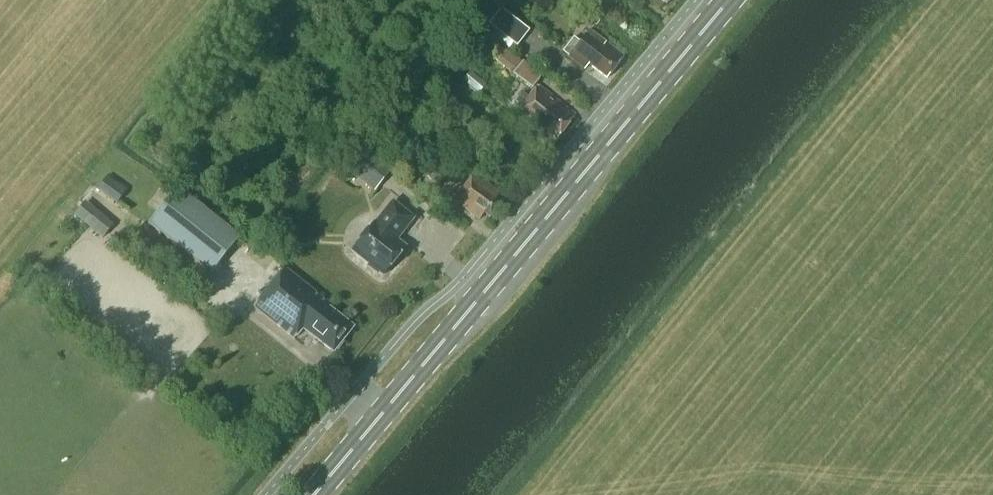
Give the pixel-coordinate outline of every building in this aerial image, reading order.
[(529,31),(496,6),(487,19),(476,10),(469,19),(484,31),(489,25),(517,46),(529,31)] [(596,26),(608,11),(601,6),(589,22),(596,26)] [(271,13),(272,46),(283,46),(282,13),(271,13)] [(589,65),(607,79),(624,59),(591,31),(581,42),(576,38),(563,54),(584,71),(589,65)] [(541,76),(503,48),(496,58),(515,72),(513,74),(532,89),(541,76)] [(540,88),(531,99),(524,94),(517,102),(523,108),(519,113),(537,127),(539,125),(557,140),(576,118),(540,88)] [(391,169),(362,147),(345,168),(374,191),(391,169)] [(102,188),(123,201),(132,187),(111,173),(102,188)] [(482,217),(486,220),(498,205),(493,201),(498,195),(473,175),(452,201),(478,222),(482,217)] [(237,237),(174,188),(146,223),(208,273),(237,237)] [(111,224),(83,201),(72,214),(101,237),(111,224)] [(383,275),(405,248),(396,240),(413,219),(392,203),(375,224),(374,223),(352,250),(370,264),(368,266),(377,273),(379,272),(383,275)] [(303,331),(332,355),(352,331),(329,311),(332,308),(285,270),(253,309),(294,342),(303,331)]
